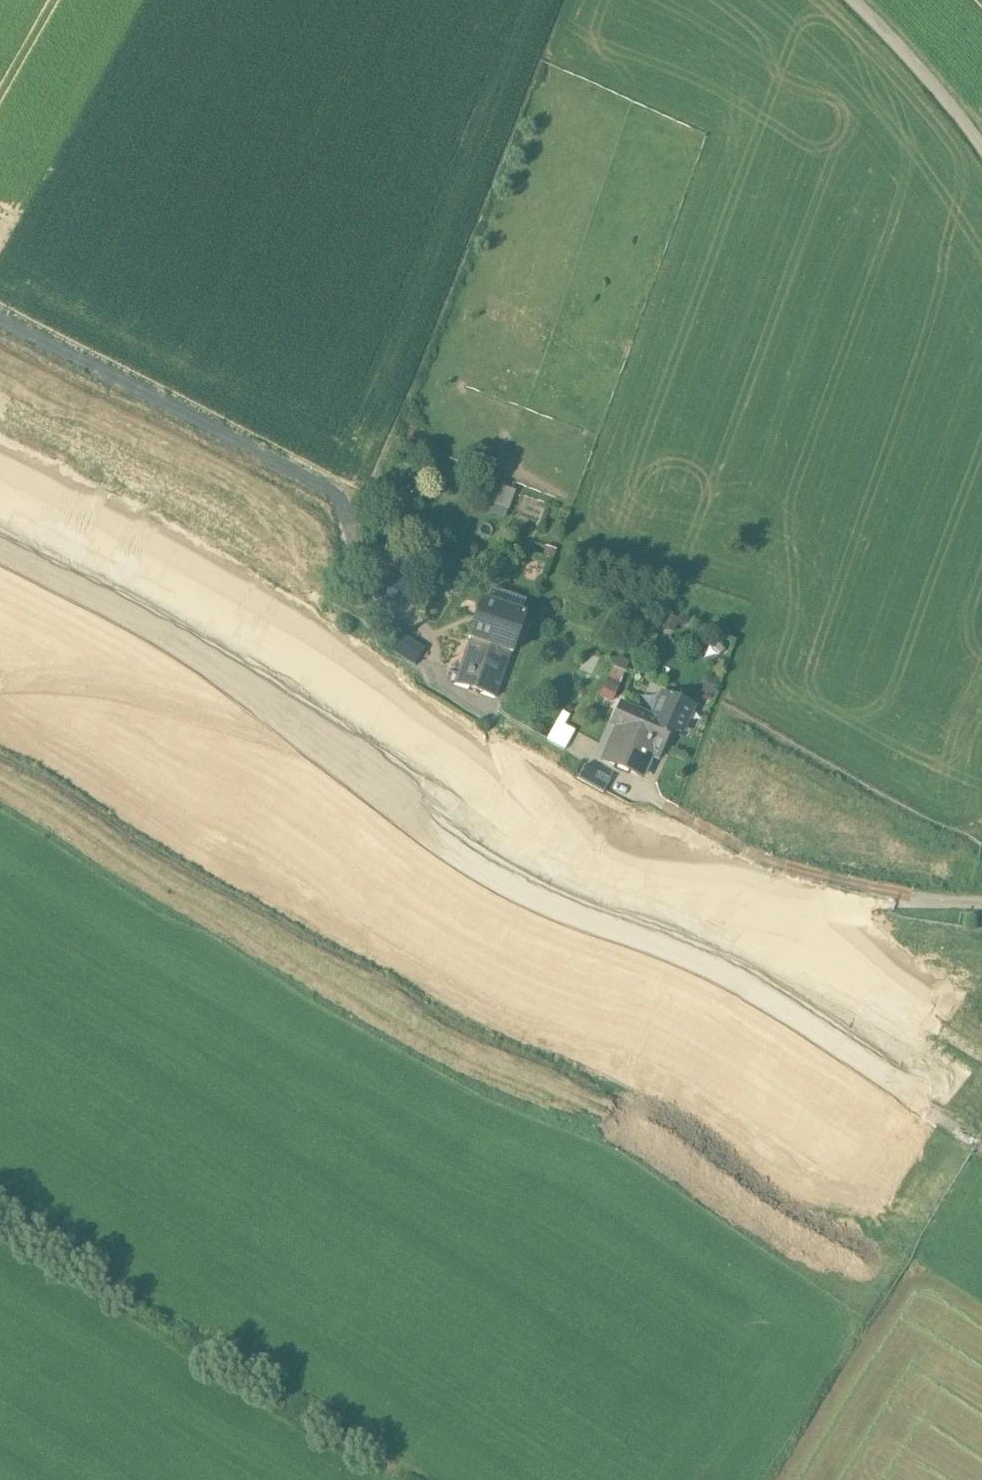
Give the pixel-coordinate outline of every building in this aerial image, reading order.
[(507,515),(515,487),(495,482),(487,510),(507,515)] [(400,601),(404,578),(381,573),(377,597),(400,601)] [(472,637),(511,651),(524,617),(476,599),(463,634),(472,637)] [(405,636),(395,652),(416,664),(425,648),(405,636)] [(494,696),(511,651),(472,637),(456,682),(494,696)] [(614,667),(600,695),(612,701),(626,672),(614,667)] [(652,719),(672,728),(681,733),(692,708),(663,694),(652,719)] [(672,728),(652,719),(621,704),(611,724),(618,729),(604,760),(642,777),(651,757),(658,760),(672,728)] [(558,722),(547,741),(564,750),(575,731),(558,722)] [(611,779),(585,764),(577,778),(603,793),(611,779)]
